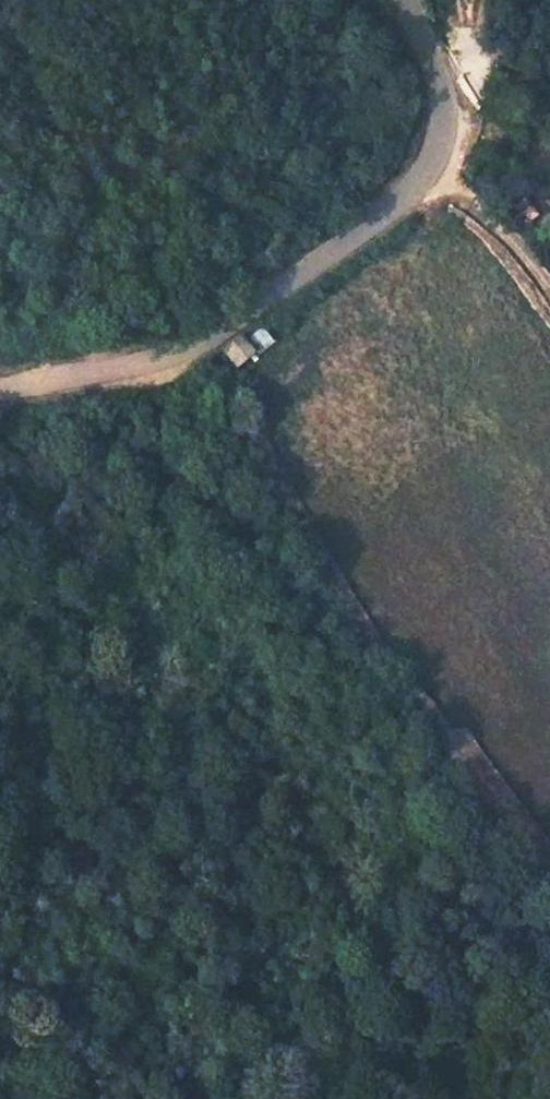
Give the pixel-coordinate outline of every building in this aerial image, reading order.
[(509,208),(523,227),(537,217),(523,198),(509,208)] [(242,335),(224,351),(239,368),(256,354),(258,357),(275,343),(260,326),(245,339),(242,335)]
